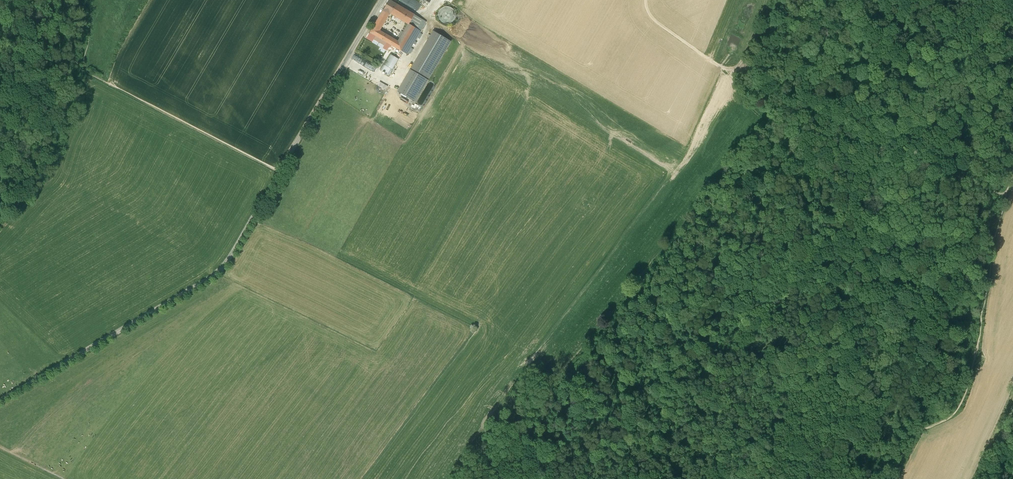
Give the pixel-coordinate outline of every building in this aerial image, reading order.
[(373,38),(374,39),(384,45),(385,45),(386,45),(388,43),(401,51),(407,54),(421,31),(420,31),(426,22),(389,0),(373,27),(379,31),(389,14),(407,25),(397,41),(382,32),(379,37),(375,35),(373,38)] [(455,15),(455,13),(455,12),(454,11),(454,9),(453,8),(452,7),(450,6),(449,5),(448,5),(446,5),(445,5),(443,5),(442,6),(441,7),(439,8),(439,9),(438,11),(438,12),(437,13),(438,15),(438,16),(439,18),(439,19),(441,20),(442,21),(443,22),(445,22),(446,22),(448,22),(449,22),(450,21),(452,20),(453,19),(454,18),(454,16),(455,15)] [(382,32),(379,31),(373,27),(370,32),(375,35),(379,37),(382,32)] [(410,69),(428,79),(427,80),(428,81),(451,41),(433,30),(410,69)] [(390,76),(393,70),(392,70),(399,59),(391,54),(386,62),(385,61),(380,70),(388,75),(388,74),(390,76)] [(397,90),(415,101),(427,80),(428,79),(410,69),(397,90)]
